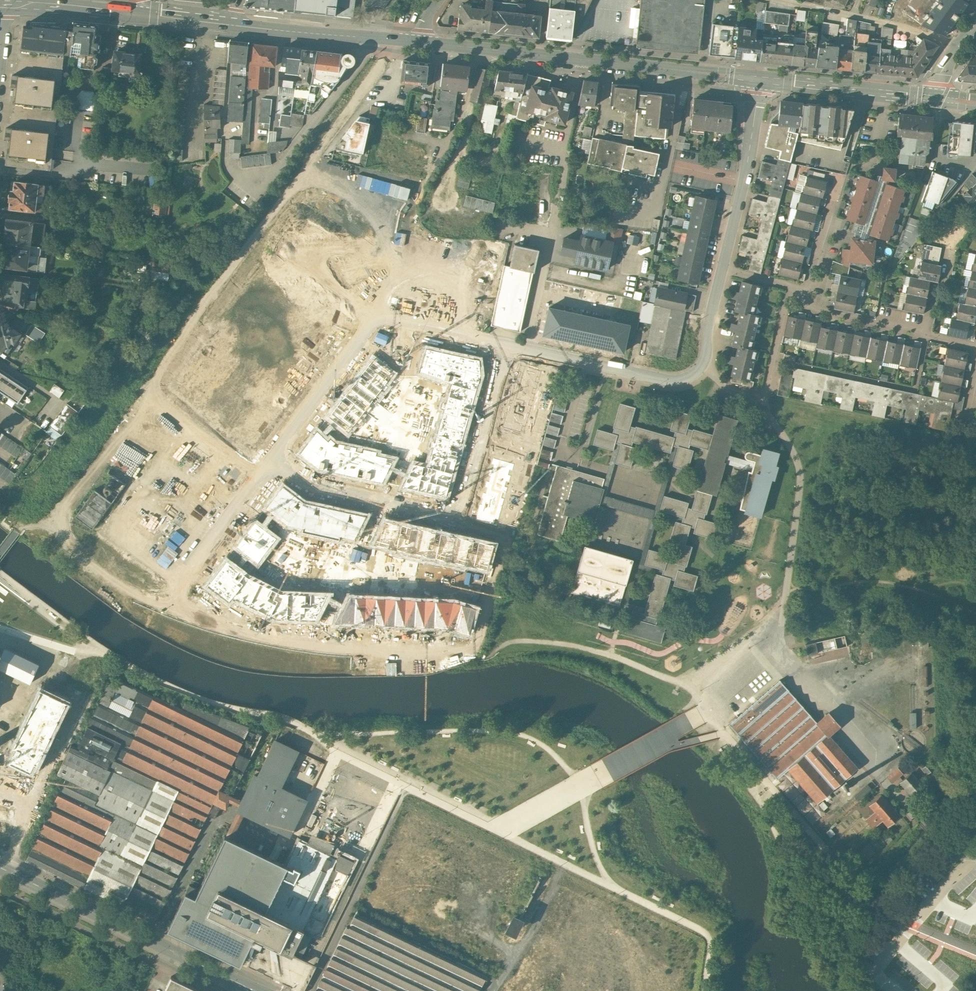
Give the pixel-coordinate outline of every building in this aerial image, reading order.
[(246,2),(249,7),(266,8),(267,0),(246,0),(246,2)] [(266,8),(294,11),(295,0),(267,0),(266,8)] [(294,11),(335,16),(337,0),(295,0),(294,11)] [(335,16),(353,17),(355,0),(337,0),(335,16)] [(365,7),(383,9),(390,0),(366,0),(365,7)] [(491,0),(486,0),(485,6),(487,9),(492,10),(492,3),(493,1),(491,0)] [(518,3),(497,1),(494,0),(493,1),(492,3),(492,10),(497,11),(497,10),(517,12),(518,3)] [(549,7),(574,10),(575,0),(550,0),(549,7)] [(574,10),(572,35),(573,35),(580,20),(581,11),(584,12),(585,2),(589,2),(589,0),(575,0),(574,10)] [(635,43),(699,50),(705,0),(640,0),(635,43)] [(940,2),(939,1),(936,5),(937,6),(935,9),(934,8),(929,15),(930,16),(927,20),(926,20),(923,25),(947,35),(970,3),(968,2),(970,0),(942,0),(940,2)] [(525,3),(518,2),(518,3),(517,12),(524,13),(525,3)] [(487,9),(470,8),(470,5),(461,4),(460,17),(458,16),(458,28),(489,32),(489,30),(492,10),(487,9)] [(574,10),(549,7),(546,38),(571,40),(572,35),(574,10)] [(517,12),(497,10),(497,11),(492,10),(489,30),(496,31),(496,32),(531,36),(532,35),(538,36),(540,15),(534,14),(517,12)] [(787,25),(789,13),(765,10),(764,22),(787,25)] [(856,21),(847,19),(845,34),(854,36),(854,33),(856,21)] [(822,31),(838,34),(840,24),(824,21),(822,31)] [(98,25),(88,24),(74,23),(73,31),(72,45),(80,46),(79,52),(85,52),(83,67),(93,68),(96,50),(99,50),(101,34),(97,34),(98,25)] [(754,39),(755,28),(727,25),(711,24),(708,55),(735,58),(760,60),(762,42),(762,40),(754,39)] [(881,36),(892,38),(894,27),(883,25),(881,36)] [(59,33),(23,29),(18,75),(12,74),(11,86),(17,87),(12,128),(6,127),(5,138),(11,139),(8,165),(51,170),(64,53),(71,54),(72,45),(73,31),(60,29),(59,33)] [(806,30),(804,46),(810,46),(814,46),(816,31),(806,30)] [(868,35),(854,33),(854,36),(852,49),(852,51),(865,53),(868,37),(868,35)] [(777,36),(763,34),(762,40),(762,42),(776,44),(777,36)] [(794,34),(785,34),(783,34),(782,36),(781,39),(783,40),(785,42),(787,42),(786,45),(793,45),(794,34)] [(845,34),(840,34),(839,46),(838,48),(852,49),(854,36),(845,34)] [(881,39),(868,37),(865,53),(879,54),(879,52),(880,48),(881,39)] [(918,46),(910,56),(901,55),(899,75),(917,77),(939,46),(923,38),(918,46)] [(249,43),(229,41),(228,61),(233,62),(233,69),(234,69),(234,77),(247,77),(246,71),(246,66),(249,43)] [(776,44),(762,42),(760,60),(768,61),(783,63),(791,64),(793,45),(786,45),(776,44)] [(907,49),(901,49),(900,55),(901,55),(910,56),(918,46),(913,42),(907,49)] [(277,46),(252,44),(250,64),(264,66),(275,66),(277,46)] [(80,46),(72,45),(71,54),(79,55),(79,52),(80,46)] [(804,46),(793,45),(791,64),(802,65),(804,46)] [(839,46),(825,45),(825,47),(818,47),(818,49),(815,66),(836,68),(838,48),(839,46)] [(810,48),(810,46),(804,46),(802,65),(815,66),(818,49),(810,48)] [(301,49),(284,47),(282,64),(287,65),(286,73),(279,72),(279,85),(296,87),(302,49),(301,49)] [(852,49),(838,48),(836,68),(850,70),(852,51),(852,49)] [(317,51),(302,49),(296,87),(296,89),(309,90),(317,51)] [(133,53),(115,51),(113,69),(130,71),(129,81),(141,82),(142,72),(139,71),(141,54),(139,54),(140,52),(133,51),(133,53)] [(341,54),(317,51),(309,90),(307,101),(308,101),(320,86),(329,93),(351,65),(352,63),(354,61),(353,57),(351,55),(348,54),(345,55),(341,54)] [(865,53),(852,51),(850,70),(863,71),(865,53)] [(889,54),(879,52),(879,54),(877,73),(899,75),(901,55),(900,55),(889,54)] [(879,54),(865,53),(863,71),(877,73),(879,54)] [(959,76),(961,82),(975,83),(975,53),(959,76)] [(430,63),(402,60),(400,81),(421,83),(421,86),(427,87),(430,63)] [(264,66),(250,64),(249,72),(246,71),(247,77),(246,88),(253,89),(269,90),(270,72),(264,72),(264,66)] [(180,65),(171,159),(182,161),(191,66),(180,65)] [(469,68),(443,65),(440,88),(441,88),(456,90),(464,90),(467,86),(469,68)] [(109,67),(103,67),(101,81),(108,82),(109,67)] [(215,69),(213,105),(220,106),(224,106),(227,70),(215,69)] [(492,70),(478,69),(475,84),(488,86),(492,70)] [(528,74),(499,71),(493,95),(505,97),(505,95),(517,96),(518,92),(523,92),(527,74),(528,74)] [(551,80),(527,74),(523,92),(516,119),(539,125),(540,123),(545,124),(546,119),(564,123),(572,92),(549,87),(551,80)] [(234,77),(232,77),(229,117),(237,117),(237,121),(243,121),(246,88),(247,77),(234,77)] [(598,81),(584,80),(579,104),(594,106),(598,81)] [(639,86),(612,83),(610,105),(619,106),(618,109),(624,110),(624,106),(626,106),(637,108),(639,93),(639,86)] [(488,86),(475,84),(471,100),(484,103),(488,86)] [(253,89),(246,88),(242,140),(241,143),(249,144),(253,89)] [(456,90),(441,88),(439,102),(438,105),(436,105),(435,114),(434,114),(433,125),(448,127),(449,119),(451,119),(452,111),(454,112),(456,90)] [(84,97),(78,96),(77,109),(95,111),(96,98),(90,98),(91,92),(85,91),(84,97)] [(648,94),(639,93),(637,108),(634,136),(665,139),(666,127),(670,127),(674,95),(648,93),(648,94)] [(272,99),(262,98),(260,122),(265,123),(264,128),(269,128),(272,99)] [(717,104),(694,102),(695,99),(694,99),(691,127),(730,131),(732,103),(717,102),(717,104)] [(803,104),(781,101),(778,124),(800,126),(803,104)] [(497,106),(485,103),(482,119),(490,121),(494,121),(497,106)] [(213,105),(204,104),(205,128),(217,128),(217,120),(221,120),(220,106),(213,105)] [(853,109),(803,104),(800,126),(796,140),(840,150),(853,109)] [(378,107),(371,106),(369,117),(375,118),(378,107)] [(637,108),(626,106),(622,144),(627,145),(627,142),(634,143),(634,136),(637,108)] [(291,116),(281,114),(280,126),(290,128),(291,116)] [(304,116),(292,114),(291,125),(302,127),(304,116)] [(517,115),(510,114),(507,125),(514,127),(517,115)] [(934,118),(899,114),(896,134),(897,134),(896,147),(900,147),(898,162),(910,163),(924,165),(925,155),(928,153),(929,138),(931,138),(934,118)] [(359,116),(334,148),(361,154),(369,118),(359,116)] [(426,132),(427,117),(418,116),(417,131),(426,132)] [(490,121),(482,119),(480,130),(489,132),(490,127),(489,127),(490,121)] [(951,120),(938,157),(966,166),(972,154),(975,155),(975,154),(975,141),(974,141),(975,137),(975,123),(951,120)] [(800,126),(778,124),(770,123),(764,147),(780,151),(778,159),(790,162),(796,140),(800,126)] [(685,137),(679,136),(676,149),(683,150),(685,137)] [(622,144),(593,137),(588,163),(610,168),(610,169),(621,171),(622,168),(627,145),(622,144)] [(242,140),(223,139),(222,152),(226,152),(225,160),(240,159),(240,153),(241,153),(241,143),(242,140)] [(288,140),(268,142),(267,153),(270,153),(282,152),(287,146),(288,140)] [(659,153),(633,148),(633,146),(627,145),(622,168),(629,170),(629,173),(646,177),(647,174),(654,175),(659,153)] [(267,153),(241,157),(242,168),(271,165),(270,153),(267,153)] [(966,166),(938,157),(922,201),(937,206),(963,174),(966,166)] [(790,162),(778,159),(776,165),(776,166),(788,169),(790,162)] [(788,169),(776,166),(776,165),(762,161),(758,177),(759,178),(759,177),(772,181),(768,196),(780,199),(788,169)] [(910,163),(898,162),(897,174),(909,175),(910,163)] [(895,169),(884,168),(883,176),(883,179),(889,180),(894,180),(895,169)] [(473,172),(462,169),(458,186),(468,189),(473,172)] [(825,174),(813,171),(812,178),(824,180),(825,174)] [(964,184),(968,188),(971,185),(973,187),(975,184),(975,178),(972,174),(964,184)] [(877,175),(876,180),(861,175),(858,182),(860,182),(858,190),(856,190),(854,196),(856,197),(853,205),(851,204),(849,211),(851,211),(849,219),(847,218),(846,219),(856,222),(852,233),(855,233),(855,239),(873,241),(874,236),(887,240),(888,240),(886,239),(890,229),(891,229),(893,223),(892,222),(895,212),(897,212),(899,206),(897,206),(900,195),(902,196),(904,190),(888,184),(889,180),(883,179),(883,176),(877,175)] [(812,178),(807,176),(803,193),(822,198),(826,181),(824,180),(812,178)] [(38,184),(15,181),(14,191),(11,191),(9,200),(10,201),(10,208),(35,211),(36,202),(37,194),(38,184)] [(388,194),(407,199),(409,187),(391,182),(388,194)] [(973,187),(964,196),(975,207),(975,206),(975,184),(973,187)] [(803,193),(801,193),(797,209),(816,214),(818,204),(825,206),(826,199),(822,198),(803,193)] [(495,203),(467,195),(464,206),(493,213),(495,203)] [(716,201),(696,196),(693,208),(713,213),(716,201)] [(780,199),(768,196),(766,202),(766,203),(778,206),(780,199)] [(766,202),(752,198),(748,215),(749,215),(749,214),(762,218),(758,233),(770,236),(778,206),(766,203),(766,202)] [(166,206),(157,204),(155,213),(164,215),(166,206)] [(713,213),(693,208),(691,220),(711,224),(713,213)] [(816,214),(797,209),(792,226),(812,230),(814,221),(821,222),(822,215),(816,214)] [(32,222),(7,219),(6,233),(5,242),(29,245),(32,222)] [(660,220),(654,219),(652,230),(658,232),(660,220)] [(711,224),(691,220),(688,232),(708,236),(711,224)] [(46,223),(35,222),(35,223),(32,222),(29,245),(40,246),(40,245),(43,246),(46,223)] [(792,226),(791,225),(786,242),(806,246),(808,237),(814,238),(816,231),(812,230),(792,226)] [(622,228),(608,227),(606,241),(612,242),(612,243),(619,244),(622,228)] [(708,236),(688,232),(685,243),(705,248),(708,236)] [(770,236),(758,233),(757,239),(756,240),(768,243),(770,236)] [(628,234),(627,243),(639,244),(640,235),(628,234)] [(606,241),(581,235),(580,241),(564,238),(561,253),(576,257),(575,263),(606,270),(610,253),(612,243),(612,242),(606,241)] [(757,239),(743,236),(738,252),(739,252),(752,255),(748,270),(760,273),(768,243),(756,240),(757,239)] [(855,239),(852,238),(851,250),(850,260),(850,261),(855,261),(855,262),(867,264),(867,262),(872,263),(874,241),(855,239)] [(29,245),(5,242),(4,251),(3,251),(2,265),(26,268),(27,268),(29,245)] [(806,246),(786,242),(782,258),(802,263),(808,264),(810,257),(804,256),(806,246)] [(619,244),(612,243),(610,253),(617,254),(619,244)] [(705,248),(685,243),(683,255),(703,259),(705,248)] [(539,250),(515,244),(510,266),(533,272),(534,273),(539,250)] [(40,246),(29,245),(27,268),(26,268),(26,269),(37,271),(39,256),(40,253),(41,249),(40,246)] [(942,248),(930,245),(928,251),(940,254),(942,248)] [(851,250),(843,249),(841,264),(849,267),(850,261),(850,260),(851,250)] [(703,259),(683,255),(680,267),(700,271),(703,259)] [(939,259),(927,257),(926,262),(938,265),(939,259)] [(159,259),(154,258),(152,270),(169,272),(171,260),(165,260),(159,259)] [(802,263),(782,258),(778,275),(804,281),(806,274),(799,272),(802,263)] [(841,264),(833,261),(830,273),(841,275),(847,276),(850,267),(849,267),(841,264)] [(926,262),(921,261),(918,278),(930,281),(938,282),(941,265),(938,265),(926,262)] [(510,266),(504,265),(491,325),(520,332),(533,272),(510,266)] [(700,271),(680,267),(678,279),(698,283),(700,271)] [(1,273),(0,284),(0,302),(8,302),(8,303),(23,305),(23,307),(35,309),(36,301),(27,300),(28,291),(37,292),(39,278),(30,277),(31,276),(1,273)] [(847,276),(841,275),(838,285),(832,284),(831,290),(837,292),(856,296),(860,279),(847,276)] [(918,278),(910,277),(906,293),(926,297),(930,281),(918,278)] [(741,312),(752,314),(759,286),(742,281),(740,293),(734,291),(732,297),(738,299),(735,310),(741,312)] [(114,294),(116,286),(104,283),(102,291),(114,294)] [(687,293),(657,287),(654,304),(684,310),(687,293)] [(970,287),(967,298),(969,298),(967,304),(975,306),(975,289),(971,287),(970,287)] [(856,296),(837,292),(835,302),(829,300),(827,307),(853,313),(856,296)] [(696,295),(687,293),(684,310),(693,312),(696,295)] [(926,297),(906,293),(903,310),(923,314),(926,297)] [(960,303),(958,313),(959,313),(958,320),(975,323),(975,319),(975,306),(967,304),(960,303)] [(630,326),(550,308),(545,332),(625,350),(630,326)] [(639,360),(679,368),(689,317),(649,309),(639,360)] [(797,318),(788,316),(783,335),(784,335),(784,334),(790,335),(790,336),(800,339),(801,337),(804,319),(806,313),(798,311),(797,318)] [(738,347),(750,349),(758,315),(752,314),(741,312),(738,325),(732,324),(731,330),(736,331),(733,345),(738,347)] [(813,321),(804,319),(801,337),(806,338),(806,340),(817,342),(820,327),(822,316),(815,315),(813,321)] [(952,318),(949,329),(950,329),(949,335),(967,339),(969,329),(975,330),(975,328),(975,323),(958,320),(952,318)] [(0,326),(0,351),(1,352),(1,351),(7,355),(13,347),(11,345),(13,341),(14,342),(20,333),(3,322),(0,326)] [(830,329),(820,327),(817,342),(816,345),(822,346),(821,347),(833,350),(833,349),(837,330),(838,324),(831,322),(830,329)] [(847,332),(837,330),(833,349),(838,350),(838,351),(849,353),(850,352),(854,334),(855,328),(848,326),(847,332)] [(44,333),(36,327),(30,336),(38,342),(44,333)] [(864,329),(863,336),(854,334),(850,352),(855,354),(855,355),(866,357),(870,337),(872,331),(864,329)] [(255,333),(241,352),(298,395),(312,376),(255,333)] [(880,333),(879,339),(870,337),(866,356),(871,357),(871,358),(883,360),(883,359),(887,341),(888,335),(880,333)] [(896,343),(887,341),(883,359),(888,360),(888,362),(899,364),(899,363),(903,345),(905,338),(897,337),(896,343)] [(912,346),(903,345),(899,363),(905,364),(905,365),(916,368),(922,342),(914,340),(912,346)] [(750,349),(738,347),(736,357),(730,356),(729,362),(734,363),(731,375),(748,379),(756,350),(750,349)] [(428,467),(414,463),(402,486),(446,496),(480,375),(479,360),(427,348),(420,371),(452,383),(447,403),(443,402),(441,407),(445,408),(435,441),(432,440),(430,446),(433,447),(428,467)] [(967,352),(949,349),(948,355),(947,354),(944,365),(963,369),(970,370),(971,363),(965,362),(967,352)] [(796,356),(785,354),(784,359),(795,362),(796,356)] [(393,374),(373,359),(351,387),(328,417),(348,432),(356,422),(359,424),(362,419),(360,417),(365,410),(369,413),(372,407),(369,405),(372,401),(375,403),(379,398),(376,396),(381,389),(384,391),(388,386),(385,384),(393,374)] [(508,410),(503,425),(521,430),(522,425),(525,425),(531,405),(529,404),(530,398),(533,398),(535,393),(532,392),(533,387),(536,387),(538,381),(535,381),(537,375),(539,376),(541,370),(521,365),(520,370),(522,370),(520,376),(518,376),(516,381),(518,382),(517,388),(514,387),(513,392),(515,393),(513,399),(511,399),(510,404),(511,404),(509,411),(508,410)] [(963,369),(946,365),(944,371),(943,371),(940,381),(960,386),(966,387),(967,381),(961,379),(963,369)] [(0,368),(0,392),(18,404),(29,388),(0,368)] [(826,374),(810,371),(810,372),(794,369),(793,374),(793,376),(795,377),(793,385),(803,387),(803,384),(810,386),(807,400),(805,399),(804,400),(820,404),(823,387),(826,375),(826,374)] [(793,374),(782,372),(781,378),(792,380),(793,376),(793,374)] [(857,382),(826,375),(823,387),(837,390),(837,392),(843,393),(840,408),(852,411),(855,394),(858,382),(858,381),(857,381),(857,382)] [(743,379),(732,376),(731,381),(741,384),(743,379)] [(792,380),(781,378),(779,383),(791,386),(792,380)] [(754,381),(743,379),(741,384),(752,387),(754,381)] [(884,388),(858,382),(855,394),(868,397),(868,399),(875,401),(872,415),(884,417),(887,401),(890,389),(890,388),(884,387),(884,388)] [(960,386),(942,382),(940,388),(939,388),(937,398),(963,404),(965,397),(958,395),(960,386)] [(791,386),(779,383),(778,389),(789,391),(791,386)] [(789,391),(778,389),(777,395),(788,397),(789,391)] [(915,393),(915,395),(890,389),(887,401),(900,403),(900,405),(907,406),(904,422),(915,424),(919,407),(922,395),(915,393)] [(937,398),(922,395),(919,407),(938,411),(935,428),(947,431),(952,408),(962,411),(963,404),(937,398)] [(48,433),(33,453),(33,454),(31,457),(39,465),(87,402),(78,396),(69,407),(68,406),(56,422),(42,412),(35,424),(48,433)] [(567,401),(555,398),(552,409),(564,412),(567,401)] [(232,443),(252,457),(283,416),(263,401),(232,443)] [(634,408),(620,403),(613,427),(614,428),(612,433),(597,429),(593,444),(613,449),(615,442),(621,443),(615,462),(630,467),(636,447),(631,446),(632,441),(670,452),(672,444),(678,446),(672,465),(688,469),(693,450),(688,449),(690,444),(708,449),(713,435),(693,429),(693,430),(687,429),(691,415),(676,410),(671,430),(676,431),(674,437),(636,426),(636,427),(629,426),(634,408)] [(563,416),(551,412),(549,421),(561,424),(563,416)] [(713,435),(708,449),(697,490),(712,494),(716,495),(738,420),(718,414),(713,435)] [(560,428),(548,424),(545,433),(557,436),(560,428)] [(120,426),(106,444),(163,487),(177,469),(120,426)] [(317,431),(300,454),(319,468),(382,482),(393,459),(375,455),(376,451),(364,449),(363,452),(356,450),(356,447),(351,446),(350,449),(344,448),(344,444),(339,443),(338,446),(333,445),(335,442),(331,438),(328,441),(317,431)] [(3,435),(0,439),(0,446),(17,457),(23,448),(3,435)] [(556,440),(544,436),(542,445),(554,448),(556,440)] [(654,509),(606,495),(615,462),(621,443),(615,442),(613,449),(604,478),(597,503),(652,518),(639,563),(634,561),(622,602),(620,602),(619,606),(626,608),(638,568),(656,573),(662,575),(664,569),(644,563),(649,548),(658,515),(676,520),(682,522),(684,517),(660,510),(664,495),(672,465),(678,446),(672,444),(670,452),(654,509)] [(17,457),(26,464),(31,457),(30,457),(33,453),(23,447),(17,457)] [(553,452),(541,448),(539,457),(551,460),(553,452)] [(761,454),(749,451),(747,451),(746,451),(746,452),(745,453),(745,454),(744,455),(745,456),(745,458),(746,459),(747,459),(754,461),(751,471),(748,470),(739,508),(745,510),(745,512),(760,516),(771,478),(773,479),(777,466),(774,465),(778,452),(763,448),(761,454)] [(480,504),(476,519),(494,525),(495,519),(498,520),(504,499),(502,498),(503,492),(506,493),(508,487),(505,486),(506,481),(509,482),(511,475),(508,475),(510,469),(512,470),(514,465),(494,459),(493,464),(495,464),(493,470),(491,470),(489,475),(491,476),(489,482),(487,481),(486,486),(488,487),(486,493),(484,493),(483,498),(484,498),(482,505),(480,504)] [(0,464),(0,477),(10,483),(16,474),(0,464)] [(604,478),(557,465),(538,534),(561,540),(568,515),(592,521),(597,503),(604,478)] [(303,502),(283,486),(266,508),(287,524),(303,527),(302,531),(338,539),(339,535),(355,538),(366,515),(303,502)] [(94,490),(76,516),(93,527),(111,502),(94,490)] [(692,508),(687,507),(688,502),(664,495),(660,510),(684,517),(682,522),(676,520),(670,540),(678,542),(672,560),(668,559),(669,554),(649,548),(644,563),(664,569),(662,575),(656,573),(649,598),(664,602),(670,579),(675,580),(674,585),(693,591),(698,575),(684,572),(686,565),(687,566),(692,546),(685,544),(690,526),(695,528),(694,532),(713,538),(717,523),(704,519),(705,513),(707,513),(712,494),(697,490),(692,508)] [(112,503),(93,528),(159,578),(178,554),(112,503)] [(493,543),(385,519),(374,543),(487,567),(493,543)] [(276,538),(255,522),(237,546),(258,562),(276,538)] [(633,559),(585,545),(572,588),(620,602),(633,559)] [(248,576),(226,560),(207,585),(228,601),(232,596),(274,617),(314,619),(327,594),(281,593),(248,576)] [(453,600),(349,595),(336,621),(447,626),(469,632),(476,606),(453,600)] [(629,633),(662,640),(665,625),(657,624),(659,611),(649,608),(648,613),(633,610),(629,633)] [(845,635),(805,644),(810,663),(849,654),(845,635)] [(30,683),(39,664),(5,647),(0,658),(0,669),(30,683)] [(182,710),(121,679),(117,686),(115,690),(116,691),(111,700),(108,707),(99,702),(77,747),(71,743),(57,774),(66,778),(27,860),(26,860),(26,861),(80,887),(81,886),(83,887),(83,888),(155,923),(207,815),(209,816),(209,815),(214,818),(215,819),(221,806),(225,808),(226,809),(230,801),(232,796),(261,735),(262,733),(250,728),(185,704),(182,710)] [(817,723),(780,680),(729,724),(777,780),(789,769),(818,802),(857,768),(837,745),(828,735),(839,725),(829,713),(817,723)] [(117,686),(109,682),(102,696),(111,700),(116,691),(115,690),(117,686)] [(65,708),(39,695),(12,752),(14,753),(8,768),(27,777),(32,768),(35,769),(65,708)] [(111,700),(102,696),(99,702),(108,707),(111,700)] [(260,772),(257,770),(254,774),(241,801),(232,796),(230,801),(239,806),(237,811),(238,811),(244,814),(289,836),(307,801),(280,788),(298,751),(275,740),(275,741),(264,762),(264,763),(260,772)] [(5,766),(0,778),(0,812),(8,816),(27,777),(8,768),(5,766)] [(934,778),(928,771),(924,775),(929,781),(934,778)] [(898,775),(888,785),(893,790),(904,781),(898,775)] [(914,780),(900,791),(910,804),(924,793),(914,780)] [(888,802),(881,795),(869,805),(875,811),(882,820),(888,826),(900,816),(894,809),(888,802)] [(287,866),(232,839),(244,814),(238,811),(226,836),(225,836),(201,885),(197,883),(195,888),(189,885),(173,918),(172,922),(171,922),(170,923),(169,925),(169,927),(168,930),(239,964),(254,936),(271,944),(291,954),(304,928),(319,935),(356,859),(340,851),(337,858),(299,840),(287,866)] [(875,811),(866,819),(873,828),(882,820),(875,811)] [(540,877),(519,919),(513,916),(506,930),(515,934),(522,920),(520,919),(541,878),(540,877)] [(358,911),(350,928),(346,927),(315,990),(480,990),(487,975),(358,911)] [(171,977),(164,990),(201,990),(171,977)]
